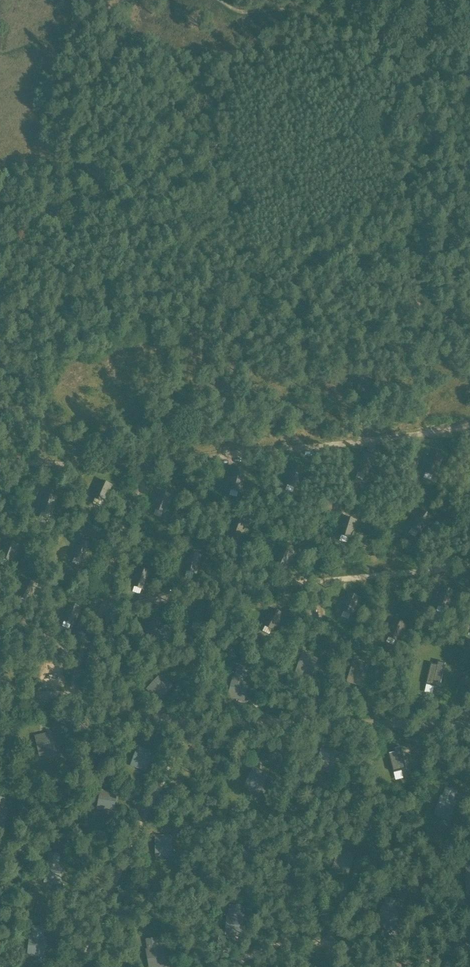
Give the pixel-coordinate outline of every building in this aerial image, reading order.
[(367,475),(375,457),(364,453),(356,471),(367,475)] [(434,475),(442,457),(432,453),(424,471),(434,475)] [(296,488),(304,469),(293,465),(286,484),(296,488)] [(240,492),(245,472),(234,470),(229,489),(240,492)] [(104,502),(112,485),(100,480),(93,498),(104,502)] [(165,512),(171,495),(161,491),(154,508),(165,512)] [(52,516),(58,497),(45,493),(39,512),(52,516)] [(420,533),(431,517),(422,511),(411,527),(420,533)] [(351,537),(356,520),(345,517),(340,534),(351,537)] [(239,541),(244,524),(234,521),(229,538),(239,541)] [(84,563),(93,545),(79,539),(72,557),(84,563)] [(19,544),(7,540),(0,558),(0,559),(12,564),(19,544)] [(285,568),(292,552),(282,548),(275,564),(285,568)] [(196,573),(200,555),(190,552),(185,570),(196,573)] [(143,589),(149,572),(139,568),(133,586),(143,589)] [(30,602),(38,584),(26,579),(18,596),(30,602)] [(447,608),(453,591),(443,588),(437,605),(447,608)] [(352,614),(359,597),(349,593),(342,610),(352,614)] [(74,626),(82,607),(70,603),(62,621),(74,626)] [(203,625),(208,607),(198,604),(192,621),(203,625)] [(274,630),(282,614),(272,609),(265,625),(274,630)] [(156,638),(162,621),(153,617),(146,634),(156,638)] [(398,640),(405,624),(395,620),(387,635),(398,640)] [(313,673),(318,658),(302,653),(294,672),(303,676),(305,671),(313,673)] [(442,679),(446,664),(429,660),(424,680),(433,682),(435,677),(442,679)] [(354,662),(348,683),(361,686),(366,668),(362,667),(363,664),(354,662)] [(245,680),(247,670),(236,667),(234,677),(233,677),(228,697),(236,700),(237,694),(246,695),(249,681),(245,680)] [(163,697),(173,686),(161,674),(146,689),(153,696),(157,691),(163,697)] [(39,757),(48,755),(46,749),(55,748),(51,733),(35,736),(39,757)] [(149,767),(154,752),(138,746),(130,766),(139,769),(141,764),(149,767)] [(334,767),(338,752),(321,748),(316,768),(324,771),(326,765),(334,767)] [(262,789),(269,776),(253,768),(243,787),(252,791),(254,785),(262,789)] [(453,800),(456,791),(446,787),(442,796),(441,795),(433,815),(442,818),(444,813),(451,816),(457,802),(453,800)] [(115,807),(118,792),(100,789),(97,810),(106,811),(107,806),(115,807)] [(6,798),(0,797),(0,822),(5,824),(8,809),(4,808),(6,798)] [(164,857),(164,851),(173,851),(172,836),(155,836),(155,856),(164,857)] [(350,868),(354,853),(338,849),(332,869),(341,871),(342,866),(350,868)] [(59,864),(60,854),(49,852),(47,862),(46,862),(44,883),(53,884),(54,878),(62,879),(63,864),(59,864)] [(240,915),(241,906),(230,905),(229,914),(227,913),(225,935),(234,935),(235,930),(243,931),(244,916),(240,915)] [(43,936),(44,926),(32,925),(31,935),(30,935),(27,956),(36,957),(37,951),(45,952),(47,937),(43,936)] [(157,937),(145,939),(147,949),(145,949),(148,966),(158,966),(157,962),(166,961),(163,946),(159,947),(157,937)]
